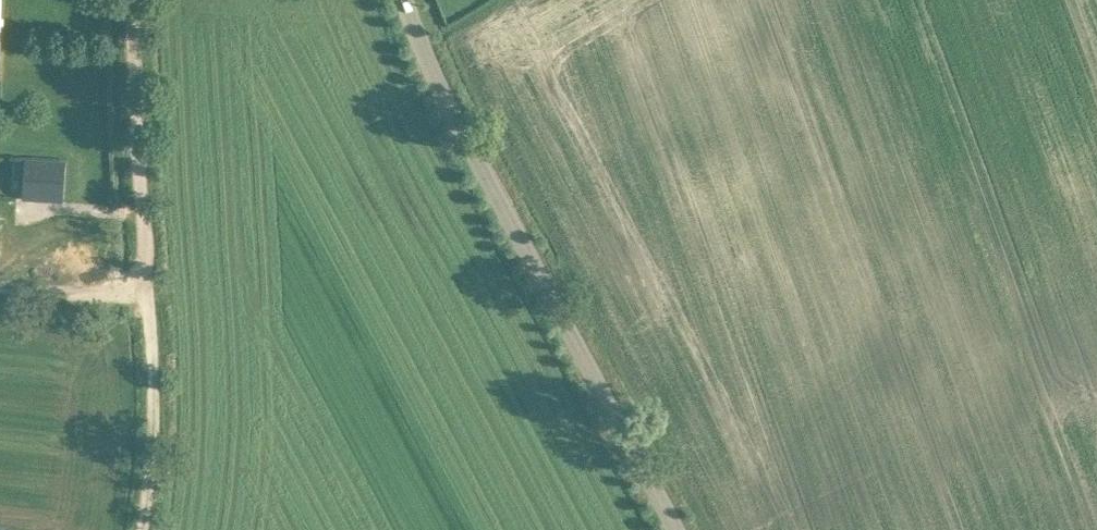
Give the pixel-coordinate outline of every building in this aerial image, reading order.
[(26,159),(23,199),(62,201),(65,162),(26,159)]
